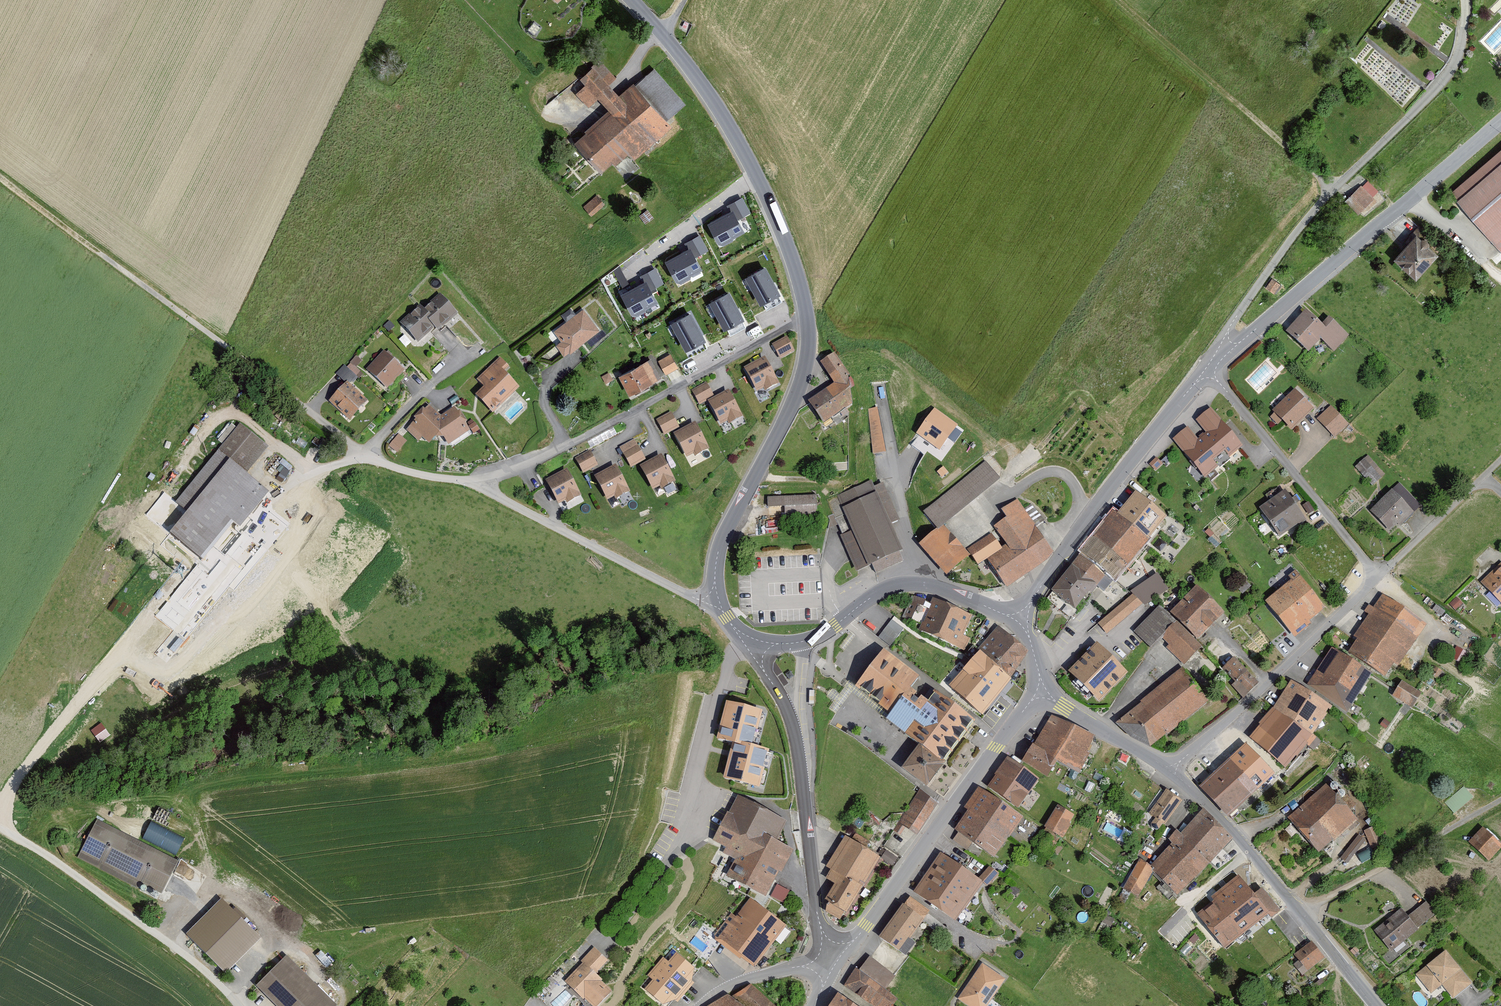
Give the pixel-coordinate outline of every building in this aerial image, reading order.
[(1500,52),(1500,21),(1479,44),(1495,58),(1500,52)] [(595,70),(592,66),(578,79),(584,85),(576,93),(589,106),(597,99),(606,109),(583,129),(586,132),(574,142),(598,172),(611,162),(613,165),(627,154),(634,161),(672,127),(667,121),(634,84),(620,96),(610,86),(617,79),(602,63),(595,70)] [(667,121),(685,105),(653,68),(634,84),(667,121)] [(1453,193),(1500,249),(1500,150),(1453,193)] [(1357,216),(1381,193),(1368,179),(1344,201),(1357,216)] [(591,218),(606,204),(597,194),(582,209),(591,218)] [(732,214),(709,227),(720,247),(743,234),(732,214)] [(1394,260),(1415,278),(1437,254),(1416,235),(1394,260)] [(691,252),(667,264),(677,284),(701,272),(691,252)] [(641,273),(650,290),(665,282),(655,265),(641,273)] [(778,297),(765,271),(747,280),(761,306),(778,297)] [(1288,289),(1298,280),(1293,274),(1283,284),(1288,289)] [(1275,294),(1282,284),(1273,278),(1266,288),(1275,294)] [(656,305),(645,285),(623,298),(634,317),(656,305)] [(438,295),(423,311),(419,307),(400,326),(417,342),(433,327),(438,332),(456,313),(438,295)] [(742,322),(729,296),(711,305),(724,331),(742,322)] [(598,331),(582,310),(576,315),(571,308),(561,316),(565,323),(554,331),(561,341),(556,345),(565,356),(598,331)] [(1328,317),(1321,325),(1306,310),(1285,333),(1308,353),(1320,340),(1334,352),(1349,336),(1328,317)] [(704,343),(690,317),(673,327),(686,352),(704,343)] [(785,337),(770,345),(778,359),(793,351),(785,337)] [(405,371),(384,350),(365,370),(387,390),(405,371)] [(657,362),(665,376),(679,368),(670,354),(657,362)] [(833,355),(819,364),(832,385),(807,403),(823,424),(851,405),(844,372),(833,355)] [(364,375),(357,368),(362,363),(357,357),(347,367),(359,380),(364,375)] [(492,415),(518,388),(503,373),(510,366),(501,357),(478,380),(486,388),(475,398),(492,415)] [(650,357),(617,375),(628,395),(661,377),(650,357)] [(763,390),(764,393),(777,385),(776,383),(777,382),(764,359),(743,371),(755,394),(763,390)] [(344,365),(338,372),(350,383),(356,377),(344,365)] [(327,402),(348,422),(368,402),(347,382),(327,402)] [(705,382),(691,390),(699,404),(713,396),(705,382)] [(1292,431),(1314,410),(1294,389),(1272,411),(1292,431)] [(726,422),(728,425),(741,418),(739,415),(740,414),(727,391),(706,403),(719,426),(726,422)] [(448,445),(469,432),(453,408),(441,417),(431,406),(410,423),(412,426),(407,431),(418,443),(423,438),(428,445),(437,433),(448,445)] [(1335,439),(1350,424),(1332,406),(1317,420),(1335,439)] [(956,424),(935,408),(918,431),(939,447),(956,424)] [(1231,452),(1241,443),(1211,408),(1198,418),(1208,431),(1197,439),(1187,427),(1174,437),(1204,474),(1217,464),(1211,457),(1225,445),(1231,452)] [(886,454),(878,410),(867,411),(874,456),(886,454)] [(670,412),(656,420),(663,434),(678,426),(670,412)] [(473,435),(480,431),(474,423),(468,427),(473,435)] [(692,455),(694,458),(707,451),(705,448),(707,447),(694,424),(673,436),(685,459),(692,455)] [(266,493),(243,475),(267,448),(239,425),(173,505),(183,513),(165,535),(206,568),(266,493)] [(389,445),(397,452),(408,440),(400,432),(389,445)] [(637,446),(622,454),(630,468),(645,460),(637,446)] [(590,452),(575,460),(583,475),(598,466),(590,452)] [(1357,467),(1373,487),(1387,476),(1371,456),(1357,467)] [(659,488),(660,490),(673,483),(672,480),(673,480),(660,457),(639,468),(652,491),(659,488)] [(1001,479),(985,460),(922,513),(936,530),(918,546),(945,577),(969,557),(943,527),(1001,479)] [(614,498),(615,501),(628,493),(627,491),(628,490),(615,467),(594,479),(607,502),(614,498)] [(565,502),(566,504),(579,497),(578,494),(579,494),(566,471),(545,482),(558,506),(565,502)] [(837,496),(851,532),(842,537),(858,573),(901,554),(889,527),(900,522),(883,484),(874,488),(871,481),(837,496)] [(1279,538),(1307,519),(1286,489),(1258,508),(1279,538)] [(1394,491),(1370,511),(1390,535),(1414,514),(1394,491)] [(1100,572),(1114,583),(1166,519),(1134,493),(1116,515),(1113,512),(1078,553),(1080,555),(1100,572)] [(818,515),(817,495),(767,498),(768,518),(818,515)] [(1007,589),(1055,555),(1018,500),(1000,511),(1005,519),(993,527),(1006,546),(1001,549),(992,534),(968,550),(978,566),(987,561),(1007,589)] [(228,576),(244,563),(236,552),(220,566),(228,576)] [(1071,567),(1091,583),(1100,572),(1080,555),(1071,567)] [(1481,584),(1500,604),(1500,565),(1481,584)] [(1074,611),(1094,585),(1091,583),(1071,567),(1069,567),(1050,592),(1074,611)] [(1162,581),(1171,574),(1166,568),(1158,574),(1162,581)] [(1162,581),(1158,574),(1133,591),(1144,607),(1169,590),(1162,581)] [(1322,606),(1298,575),(1268,599),(1294,633),(1310,621),(1307,617),(1322,606)] [(1236,584),(1243,592),(1249,585),(1242,578),(1236,584)] [(1177,620),(1197,638),(1225,614),(1197,586),(1169,611),(1177,620)] [(930,602),(915,596),(905,618),(921,625),(930,602)] [(1354,636),(1358,639),(1348,653),(1384,678),(1394,665),(1397,668),(1427,627),(1383,596),(1354,636)] [(1455,612),(1464,604),(1458,598),(1449,605),(1455,612)] [(957,650),(972,616),(933,599),(918,633),(957,650)] [(1163,636),(1177,620),(1169,611),(1160,604),(1134,630),(1151,647),(1163,636)] [(890,618),(879,636),(893,644),(904,626),(890,618)] [(1184,663),(1203,645),(1197,638),(1177,620),(1163,636),(1169,644),(1166,646),(1184,663)] [(978,652),(1009,680),(1029,653),(999,627),(978,652)] [(1126,670),(1097,641),(1070,669),(1099,697),(1126,670)] [(952,693),(981,718),(1010,682),(1009,680),(978,652),(970,645),(953,664),(966,677),(952,693)] [(1347,713),(1373,674),(1332,648),(1307,687),(1347,713)] [(882,650),(852,686),(887,714),(908,688),(917,678),(882,650)] [(1248,669),(1246,670),(1233,656),(1221,667),(1234,681),(1231,684),(1242,697),(1260,681),(1248,669)] [(1151,744),(1208,699),(1182,666),(1116,721),(1131,734),(1151,744)] [(1315,735),(1333,707),(1291,681),(1273,709),(1315,735)] [(1392,696),(1411,709),(1421,694),(1402,681),(1392,696)] [(927,703),(908,688),(887,714),(883,721),(903,737),(927,703)] [(942,766),(975,723),(933,692),(927,703),(903,737),(917,746),(942,766)] [(760,709),(728,700),(719,734),(735,738),(726,775),(758,783),(768,747),(751,743),(760,709)] [(1318,738),(1315,735),(1273,709),(1257,726),(1259,728),(1249,739),(1269,756),(1291,763),(1305,747),(1309,750),(1318,738)] [(1095,736),(1051,715),(1030,746),(1019,764),(1047,779),(1056,762),(1079,774),(1090,755),(1085,753),(1095,736)] [(1228,817),(1275,775),(1245,743),(1199,785),(1228,817)] [(898,770),(924,790),(942,766),(917,746),(898,770)] [(1030,800),(1043,783),(1008,758),(985,790),(1016,812),(1027,798),(1030,800)] [(1446,801),(1455,811),(1474,796),(1465,785),(1446,801)] [(1318,856),(1358,822),(1327,786),(1287,819),(1318,856)] [(1023,818),(979,788),(964,809),(968,811),(953,833),(993,861),(1023,818)] [(940,803),(921,790),(893,831),(900,837),(905,829),(918,838),(940,803)] [(1159,832),(1182,802),(1166,790),(1144,820),(1159,832)] [(791,851),(776,844),(787,822),(734,796),(711,843),(736,855),(724,880),(765,900),(777,873),(781,874),(791,851)] [(1063,840),(1075,817),(1056,807),(1043,830),(1063,840)] [(1175,898),(1233,840),(1203,811),(1181,834),(1177,830),(1168,841),(1173,846),(1151,868),(1175,898)] [(150,820),(142,836),(176,852),(184,836),(150,820)] [(177,862),(98,821),(81,853),(160,894),(177,862)] [(1363,834),(1370,852),(1385,846),(1377,827),(1363,834)] [(1489,863),(1500,851),(1500,847),(1483,829),(1469,844),(1489,863)] [(864,847),(868,839),(855,832),(851,839),(864,847)] [(825,868),(830,871),(824,880),(834,886),(825,899),(827,900),(826,911),(839,919),(859,891),(880,860),(845,837),(825,868)] [(892,867),(897,858),(886,851),(881,859),(892,867)] [(980,879),(940,851),(910,894),(955,925),(983,885),(987,889),(999,875),(990,867),(980,879)] [(1153,871),(1140,860),(1121,891),(1138,901),(1153,871)] [(1246,943),(1282,914),(1262,889),(1254,896),(1239,876),(1214,896),(1217,901),(1196,917),(1224,952),(1242,938),(1246,943)] [(783,901),(789,888),(776,883),(771,895),(783,901)] [(751,968),(785,927),(750,899),(735,918),(730,914),(709,940),(738,962),(741,959),(751,968)] [(1417,930),(1416,929),(1437,913),(1427,902),(1407,917),(1401,910),(1374,931),(1390,951),(1417,930)] [(899,952),(905,957),(916,944),(909,939),(923,920),(903,905),(878,937),(899,952)] [(1306,971),(1325,958),(1313,941),(1294,953),(1306,971)] [(594,948),(581,961),(582,963),(564,982),(586,1005),(599,1005),(612,993),(595,976),(608,962),(594,948)] [(660,1005),(684,1005),(706,979),(672,951),(640,989),(660,1005)] [(1472,984),(1445,951),(1416,974),(1432,994),(1442,986),(1453,999),(1472,984)] [(285,956),(254,985),(274,1005),(333,1005),(285,956)] [(895,976),(869,958),(858,973),(854,971),(843,987),(871,1005),(895,1005),(899,1001),(885,991),(895,976)] [(981,964),(957,1000),(966,1005),(989,1005),(1006,980),(981,964)] [(749,984),(730,996),(741,1005),(774,1005),(749,984)] [(730,996),(728,994),(712,1005),(741,1005),(730,996)] [(838,994),(829,1005),(854,1005),(838,994)]
